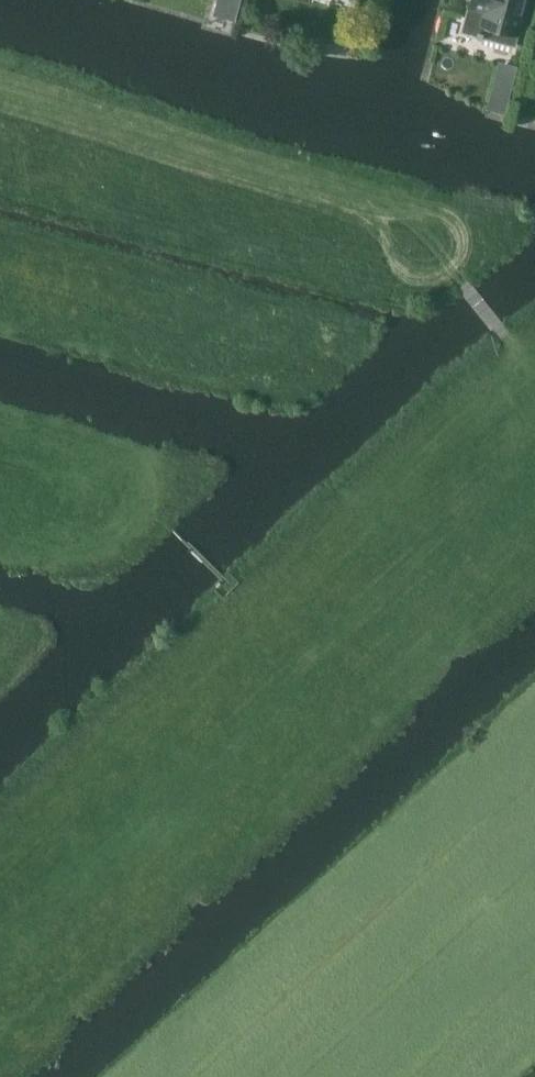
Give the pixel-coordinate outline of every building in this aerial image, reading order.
[(213,15),(235,21),(241,0),(217,0),(213,15)] [(525,0),(470,0),(462,31),(513,44),(525,0)] [(488,104),(506,109),(519,62),(501,57),(488,104)]
